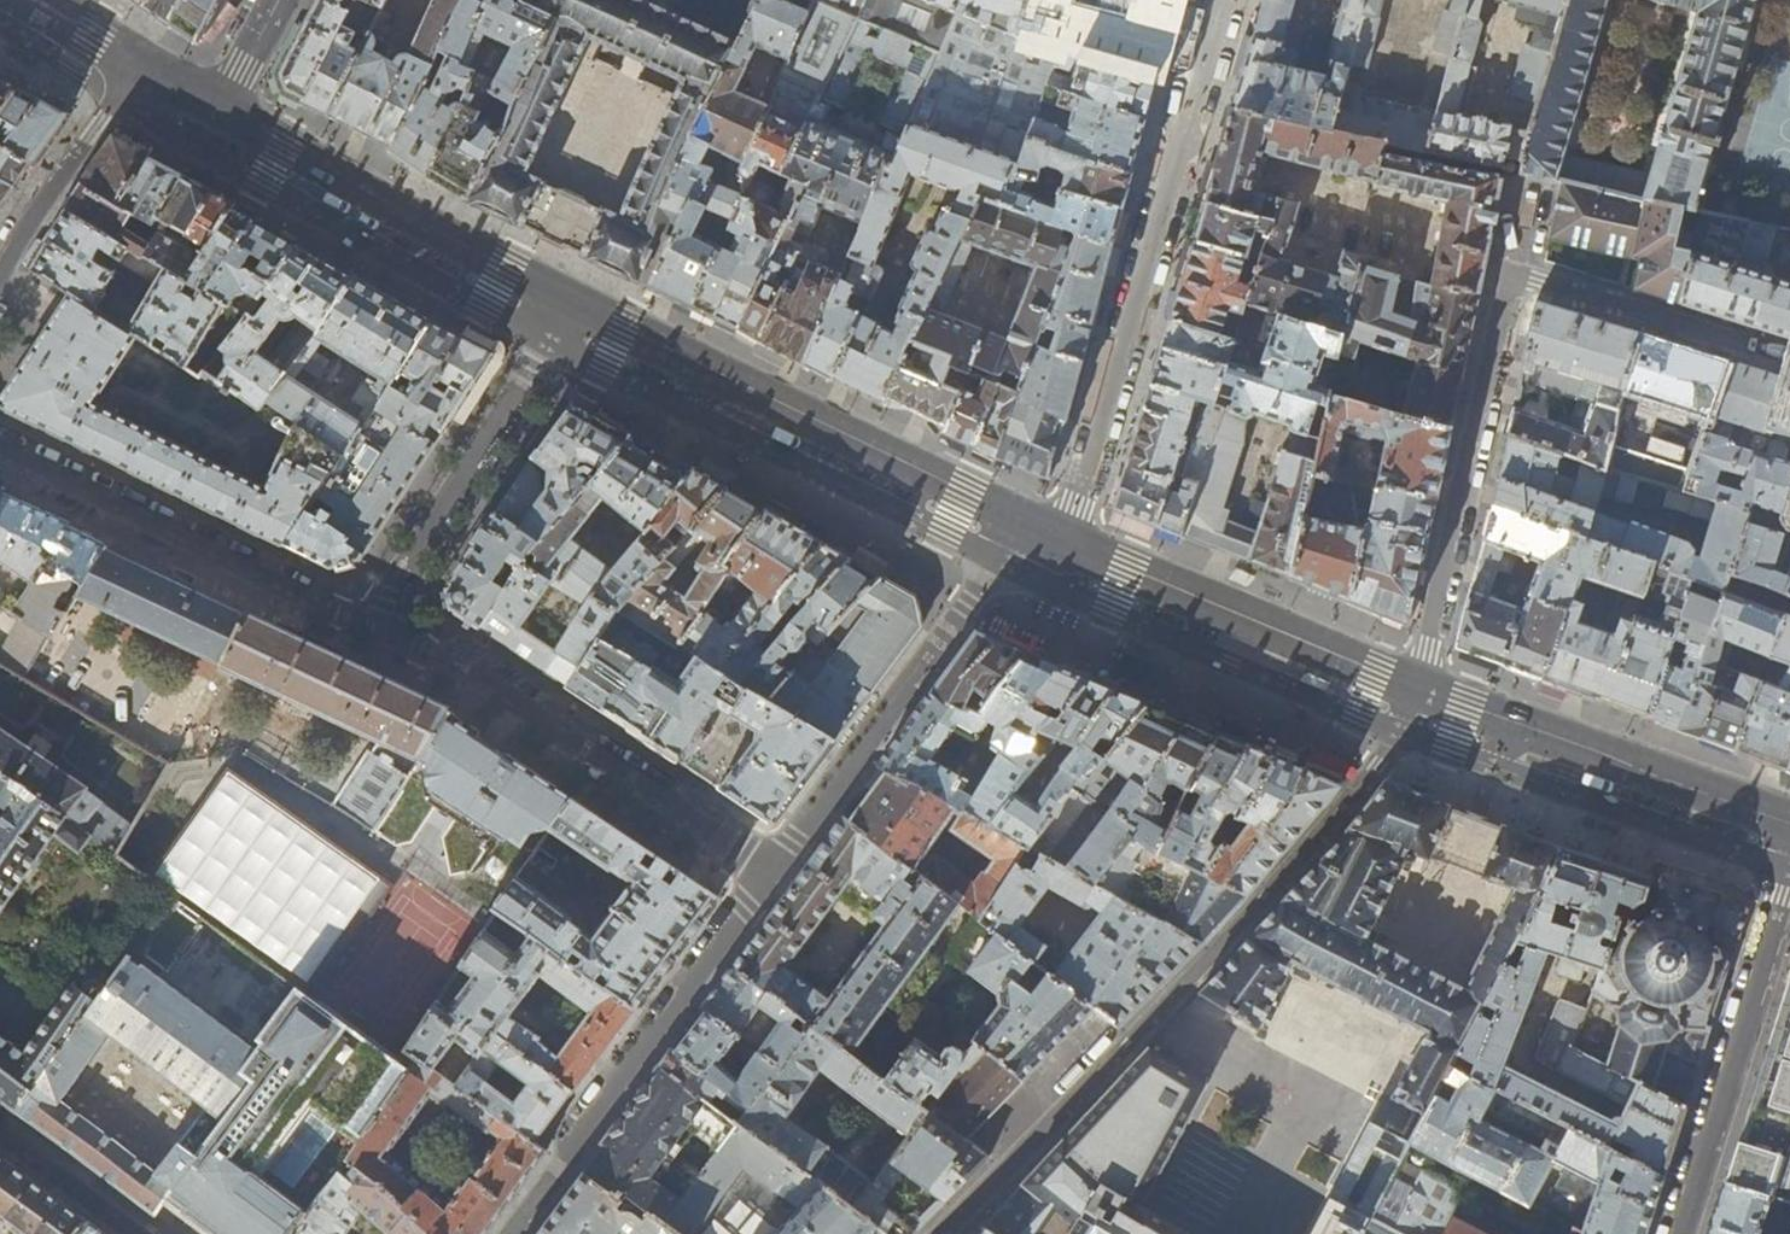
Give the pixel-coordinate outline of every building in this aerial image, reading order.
[(169,26),(182,0),(146,0),(142,7),(155,16),(169,26)] [(169,26),(176,31),(196,45),(202,43),(224,15),(232,0),(182,0),(169,26)] [(304,103),(352,7),(342,2),(343,0),(318,0),(312,12),(308,20),(279,75),(286,94),(292,97),(304,103)] [(329,118),(329,116),(361,54),(350,47),(355,35),(351,32),(363,10),(377,17),(385,0),(356,0),(352,7),(304,103),(303,104),(307,106),(329,118)] [(410,57),(403,57),(397,61),(394,66),(372,55),(387,22),(377,17),(361,54),(329,116),(357,129),(393,147),(432,68),(454,23),(464,0),(436,0),(410,57)] [(514,0),(464,0),(454,23),(432,68),(393,147),(390,154),(417,172),(425,178),(471,83),(490,94),(514,109),(558,21),(514,0)] [(581,259),(637,287),(638,286),(649,291),(690,202),(665,190),(682,157),(739,45),(640,0),(514,0),(558,21),(514,109),(503,131),(466,203),(522,230),(524,227),(550,240),(583,256),(581,259)] [(666,299),(696,312),(718,323),(739,332),(786,227),(804,186),(787,178),(775,204),(777,204),(773,214),(764,209),(771,193),(767,188),(753,182),(761,165),(782,176),(858,19),(814,0),(807,0),(803,12),(784,4),(786,0),(761,0),(739,45),(682,157),(665,190),(690,202),(649,291),(666,299)] [(868,24),(877,0),(814,0),(858,19),(868,24)] [(1017,38),(1027,0),(877,0),(868,24),(939,54),(958,12),(1017,38)] [(1155,84),(1177,0),(1143,0),(1134,37),(1056,15),(1059,0),(1027,0),(1017,38),(1058,55),(1155,84)] [(1231,107),(1333,131),(1343,93),(1350,64),(1367,0),(1345,0),(1342,11),(1338,9),(1330,37),(1334,37),(1327,62),(1314,62),(1308,74),(1289,70),(1294,59),(1292,55),(1278,49),(1292,0),(1264,0),(1262,5),(1255,30),(1231,107)] [(1350,64),(1366,68),(1379,18),(1377,18),(1381,0),(1367,0),(1350,64)] [(1528,132),(1461,118),(1474,68),(1468,66),(1479,24),(1475,18),(1480,0),(1465,0),(1462,15),(1451,54),(1435,114),(1426,151),(1505,167),(1504,169),(1514,172),(1521,173),(1523,146),(1528,132)] [(1462,15),(1465,0),(1451,0),(1448,11),(1462,15)] [(1517,5),(1559,17),(1564,0),(1498,0),(1517,5)] [(1535,177),(1562,183),(1562,182),(1701,212),(1789,231),(1789,211),(1731,198),(1729,207),(1696,199),(1753,0),(1651,0),(1696,12),(1649,178),(1563,157),(1605,0),(1564,0),(1559,17),(1536,100),(1528,132),(1523,146),(1521,173),(1535,177)] [(1510,93),(1536,100),(1559,17),(1517,5),(1514,17),(1534,23),(1528,45),(1523,44),(1510,93)] [(1448,11),(1443,10),(1433,50),(1451,54),(1462,15),(1448,11)] [(853,269),(878,282),(881,281),(883,274),(883,269),(874,265),(899,205),(918,212),(924,201),(951,212),(950,215),(969,222),(980,199),(998,206),(1011,174),(1013,174),(1026,140),(1035,117),(1041,101),(1046,88),(1051,74),(1054,66),(1058,55),(1017,38),(958,12),(939,54),(889,170),(885,169),(864,222),(843,274),(840,279),(848,282),(853,269)] [(885,169),(889,170),(939,54),(868,24),(858,19),(782,176),(787,178),(804,186),(786,227),(795,231),(807,236),(821,206),(864,222),(885,169)] [(1046,88),(1145,120),(1150,102),(1155,84),(1058,55),(1054,66),(1073,73),(1071,81),(1051,74),(1046,88)] [(0,77),(0,146),(32,163),(47,143),(60,126),(68,114),(67,114),(42,100),(21,130),(2,119),(20,88),(1,77),(0,77)] [(471,83),(425,178),(446,190),(466,203),(503,131),(498,128),(495,133),(490,130),(491,127),(490,124),(488,123),(485,123),(482,125),(477,121),(490,94),(471,83)] [(42,100),(20,88),(2,119),(21,130),(42,100)] [(1139,146),(1145,120),(1046,88),(1041,101),(1073,112),(1066,135),(1059,133),(1054,128),(1044,125),(1045,120),(1035,117),(1026,140),(1131,175),(1139,146)] [(1382,155),(1502,180),(1503,174),(1504,169),(1505,167),(1426,151),(1435,114),(1343,93),(1333,131),(1385,143),(1382,155)] [(1385,143),(1333,131),(1231,107),(1216,160),(1203,201),(1270,221),(1258,260),(1244,305),(1337,336),(1344,337),(1402,356),(1415,324),(1423,327),(1435,285),(1478,294),(1490,238),(1492,229),(1502,180),(1382,155),(1385,143)] [(91,170),(82,185),(120,206),(147,157),(113,137),(91,170)] [(1013,174),(1121,210),(1126,191),(1131,175),(1026,140),(1013,174)] [(32,163),(0,146),(0,210),(3,205),(16,186),(24,175),(32,163)] [(177,173),(147,157),(120,206),(153,223),(157,217),(182,176),(177,173)] [(1118,224),(1121,210),(1013,174),(1011,174),(998,206),(1063,229),(1076,234),(1112,244),(1118,224)] [(74,197),(66,210),(114,237),(145,258),(186,282),(208,245),(187,235),(210,192),(207,190),(182,176),(157,217),(153,223),(120,206),(82,185),(74,197)] [(1552,225),(1549,240),(1686,274),(1701,212),(1562,182),(1562,183),(1552,225)] [(234,205),(210,192),(187,235),(208,245),(211,242),(231,210),(234,205)] [(1060,238),(1063,229),(998,206),(980,199),(969,222),(929,304),(942,309),(962,270),(981,277),(992,253),(1035,267),(1006,343),(926,312),(902,362),(884,404),(892,406),(910,409),(928,418),(930,420),(940,432),(943,434),(945,427),(961,392),(943,385),(951,366),(984,379),(989,370),(1002,376),(1004,372),(1023,380),(1071,248),(1064,246),(1066,240),(1060,238)] [(1196,226),(1192,240),(1258,260),(1270,221),(1203,201),(1196,226)] [(34,271),(74,297),(95,311),(106,292),(108,293),(111,292),(114,287),(114,284),(113,281),(110,280),(120,263),(155,283),(126,331),(186,370),(201,347),(216,357),(222,351),(247,316),(237,310),(230,306),(206,293),(186,282),(145,258),(114,237),(66,210),(45,242),(49,245),(34,271)] [(234,211),(231,210),(211,242),(208,245),(186,282),(206,293),(254,222),(234,211)] [(1701,212),(1686,274),(1678,304),(1744,325),(1760,330),(1789,339),(1789,231),(1701,212)] [(864,316),(833,381),(856,391),(884,404),(902,362),(926,312),(929,304),(969,222),(950,215),(947,214),(944,215),(935,235),(932,234),(928,235),(911,270),(912,274),(916,276),(899,313),(903,316),(894,333),(880,326),(881,324),(864,316)] [(275,234),(254,222),(206,293),(230,306),(242,289),(250,295),(237,310),(247,316),(296,246),(275,234)] [(748,337),(759,344),(796,259),(802,247),(790,242),(795,231),(786,227),(739,332),(748,337)] [(1017,398),(1066,420),(1071,398),(1085,347),(1094,314),(1112,244),(1076,234),(1071,248),(1023,380),(1019,392),(1017,398)] [(1177,291),(1169,319),(1233,341),(1244,305),(1258,260),(1192,240),(1182,273),(1179,284),(1177,291)] [(796,259),(821,268),(827,252),(826,249),(804,241),(802,247),(796,259)] [(354,277),(352,279),(339,271),(324,262),(296,246),(247,316),(222,351),(230,356),(229,358),(229,364),(231,368),(224,377),(209,367),(204,374),(260,411),(267,403),(315,339),(355,278),(354,277)] [(772,350),(788,358),(825,269),(821,268),(796,259),(759,344),(772,350)] [(825,269),(788,358),(796,361),(804,365),(840,279),(843,274),(826,269),(825,269)] [(815,371),(833,381),(864,316),(878,282),(853,269),(848,282),(840,279),(804,365),(815,371)] [(387,297),(355,278),(315,339),(267,403),(346,457),(392,389),(431,323),(387,297)] [(1198,483),(1183,537),(1231,557),(1288,579),(1311,477),(1319,438),(1307,434),(1316,406),(1326,409),(1329,397),(1385,411),(1450,427),(1462,371),(1478,294),(1435,285),(1423,327),(1415,324),(1402,356),(1344,337),(1337,336),(1244,305),(1233,341),(1169,319),(1165,333),(1161,346),(1225,370),(1215,405),(1223,407),(1210,447),(1198,483)] [(283,551),(317,500),(346,457),(267,403),(260,411),(204,374),(200,378),(186,370),(126,331),(95,311),(74,297),(51,331),(30,361),(19,377),(0,406),(0,407),(90,453),(172,494),(239,529),(283,551)] [(1519,379),(1618,414),(1643,335),(1591,318),(1536,301),(1533,313),(1529,333),(1519,379)] [(457,336),(431,323),(392,389),(420,405),(460,338),(457,336)] [(1618,414),(1603,471),(1682,492),(1702,433),(1708,418),(1729,361),(1681,346),(1643,335),(1618,414)] [(493,354),(460,338),(420,405),(437,414),(425,438),(434,445),(440,437),(493,354)] [(1192,441),(1210,447),(1223,407),(1215,405),(1225,370),(1161,346),(1152,376),(1142,410),(1166,416),(1169,410),(1188,416),(1190,416),(1195,401),(1205,403),(1192,441)] [(1784,378),(1771,424),(1789,429),(1789,357),(1784,378)] [(1724,430),(1730,431),(1727,442),(1702,433),(1682,492),(1718,504),(1749,513),(1746,524),(1730,574),(1789,599),(1789,526),(1783,524),(1789,500),(1789,429),(1771,424),(1784,378),(1755,369),(1729,361),(1708,418),(1726,423),(1724,430)] [(945,427),(943,434),(960,441),(974,448),(999,384),(1002,376),(989,370),(984,379),(951,366),(943,385),(961,392),(945,427)] [(1513,409),(1508,436),(1603,471),(1618,414),(1519,379),(1513,409)] [(974,448),(973,450),(984,454),(995,458),(1017,398),(1019,392),(999,384),(974,448)] [(366,551),(434,445),(425,438),(437,414),(420,405),(392,389),(346,457),(317,500),(337,511),(329,526),(351,540),(348,546),(363,555),(366,551)] [(1329,397),(1326,409),(1319,438),(1311,477),(1349,485),(1375,490),(1376,488),(1435,500),(1442,467),(1443,462),(1450,427),(1385,411),(1329,397)] [(1017,467),(1049,480),(1050,479),(1057,451),(1066,420),(1017,398),(995,458),(1017,467)] [(513,488),(495,514),(539,543),(563,514),(565,514),(588,490),(589,490),(631,436),(595,416),(572,403),(550,435),(513,488)] [(1198,483),(1210,447),(1192,441),(1189,451),(1180,448),(1183,438),(1182,438),(1188,416),(1169,410),(1166,416),(1142,410),(1134,437),(1126,465),(1148,472),(1150,468),(1186,479),(1198,483)] [(501,597),(478,630),(496,641),(549,677),(567,690),(579,676),(602,641),(617,617),(641,586),(661,567),(640,543),(637,543),(612,573),(570,541),(602,500),(647,534),(651,528),(648,525),(662,507),(666,509),(696,473),(658,452),(631,436),(589,490),(588,490),(565,514),(563,514),(539,543),(523,564),(501,597)] [(1682,492),(1603,471),(1508,436),(1499,473),(1492,507),(1569,535),(1652,566),(1692,581),(1723,593),(1730,574),(1746,524),(1749,513),(1718,504),(1682,492)] [(1131,517),(1157,526),(1168,491),(1181,496),(1186,479),(1150,468),(1148,472),(1126,465),(1120,486),(1114,508),(1114,510),(1131,517)] [(698,472),(696,473),(666,509),(662,507),(648,525),(651,528),(647,534),(640,543),(661,567),(725,491),(726,489),(711,480),(698,472)] [(1312,589),(1347,603),(1362,532),(1359,531),(1357,530),(1352,498),(1349,485),(1311,477),(1288,579),(1312,589)] [(1170,532),(1183,537),(1198,483),(1186,479),(1181,496),(1168,491),(1157,526),(1170,532)] [(1362,532),(1347,603),(1377,616),(1405,627),(1407,626),(1408,626),(1409,625),(1421,566),(1435,500),(1376,488),(1375,490),(1349,485),(1352,498),(1373,501),(1369,520),(1359,531),(1362,532)] [(742,500),(725,491),(661,567),(641,586),(617,617),(602,641),(653,672),(670,645),(676,649),(703,616),(701,614),(728,570),(725,567),(731,556),(765,513),(742,500)] [(32,583),(13,614),(50,637),(76,593),(103,549),(105,546),(82,535),(67,527),(69,523),(32,506),(5,494),(0,504),(0,561),(32,583)] [(360,561),(363,555),(348,546),(351,540),(329,526),(337,511),(317,500),(283,551),(307,560),(330,569),(360,561)] [(1542,679),(1564,610),(1547,603),(1569,535),(1492,507),(1484,537),(1470,592),(1455,648),(1497,663),(1542,679)] [(716,673),(823,545),(793,526),(767,511),(765,513),(731,556),(725,567),(728,570),(701,614),(703,616),(676,649),(716,673)] [(462,619),(478,630),(501,597),(523,564),(539,543),(495,514),(471,549),(455,573),(448,584),(455,615),(462,619)] [(1604,702),(1652,566),(1569,535),(1547,603),(1564,610),(1542,679),(1573,691),(1604,702)] [(836,552),(823,545),(716,673),(740,687),(849,560),(836,552)] [(144,569),(103,549),(76,593),(380,740),(371,753),(368,751),(331,805),(373,829),(448,716),(451,713),(300,641),(144,569)] [(864,568),(849,560),(740,687),(768,704),(796,669),(813,653),(830,634),(881,579),(864,568)] [(1623,709),(1648,719),(1692,581),(1652,566),(1604,702),(1623,709)] [(1723,593),(1677,729),(1704,739),(1735,750),(1760,681),(1716,663),(1724,641),(1769,657),(1789,599),(1730,574),(1723,593)] [(826,662),(870,693),(903,651),(921,627),(918,616),(914,598),(898,588),(881,579),(830,634),(840,644),(826,662)] [(1660,723),(1677,729),(1723,593),(1692,581),(1648,719),(1660,723)] [(1789,599),(1769,657),(1789,665),(1789,599)] [(942,680),(932,693),(951,707),(955,703),(958,691),(972,672),(1000,641),(987,636),(977,632),(971,640),(942,680)] [(1013,632),(1007,644),(1011,646),(1028,653),(1029,653),(1034,641),(1013,632)] [(795,794),(834,742),(768,704),(740,687),(716,673),(676,649),(670,645),(653,672),(602,641),(579,676),(567,690),(613,720),(666,755),(737,802),(772,825),(795,794)] [(1007,644),(1000,641),(972,672),(958,691),(955,703),(982,715),(992,700),(1028,653),(1011,646),(1007,644)] [(850,721),(870,693),(826,662),(813,653),(796,669),(768,704),(834,742),(850,721)] [(1027,707),(1061,667),(1042,659),(1029,653),(1028,653),(992,700),(982,715),(955,703),(951,707),(899,777),(989,827),(1014,793),(1021,785),(1034,769),(1052,747),(1010,727),(1027,707)] [(1074,672),(1061,667),(1027,707),(1058,722),(1091,680),(1074,672)] [(1787,770),(1789,762),(1789,669),(1785,685),(1778,683),(1776,687),(1760,681),(1735,750),(1751,756),(1771,764),(1787,770)] [(1109,687),(1091,680),(1058,722),(1027,707),(1010,727),(1052,747),(1053,748),(1054,746),(1055,739),(1077,748),(1038,808),(1014,793),(989,827),(1028,848),(1030,849),(1053,818),(1080,783),(1082,784),(1150,705),(1131,697),(1109,687)] [(879,765),(889,772),(899,777),(951,707),(932,693),(901,735),(879,765)] [(1177,716),(1150,705),(1082,784),(1080,783),(1053,818),(1030,849),(1096,884),(1133,837),(1155,851),(1176,807),(1188,785),(1216,733),(1177,716)] [(470,731),(448,716),(373,829),(372,831),(396,846),(409,844),(435,806),(453,819),(441,837),(450,875),(471,870),(486,847),(483,846),(488,838),(491,839),(496,832),(506,839),(509,836),(522,846),(524,843),(535,851),(550,830),(572,800),(540,778),(496,748),(493,750),(487,750),(481,745),(482,739),(470,731)] [(1,769),(90,837),(116,856),(135,824),(87,791),(88,788),(45,760),(53,747),(37,737),(29,750),(0,730),(0,768),(1,769)] [(1229,738),(1216,733),(1188,785),(1202,793),(1190,815),(1176,807),(1155,851),(1180,863),(1212,798),(1244,744),(1229,738)] [(291,782),(299,768),(253,742),(246,755),(291,782)] [(1255,749),(1244,744),(1212,798),(1180,863),(1204,874),(1218,848),(1210,845),(1210,838),(1222,815),(1230,810),(1237,815),(1239,812),(1272,756),(1255,749)] [(1286,762),(1272,756),(1239,812),(1250,820),(1230,848),(1221,842),(1218,848),(1204,874),(1222,883),(1265,825),(1303,769),(1286,762)] [(54,836),(78,854),(90,837),(1,769),(0,771),(0,807),(7,812),(0,822),(0,914),(54,836)] [(1039,772),(1034,769),(1021,785),(1028,786),(1039,772)] [(1317,775),(1303,769),(1265,825),(1222,883),(1247,895),(1257,883),(1269,869),(1324,804),(1325,805),(1339,787),(1339,784),(1317,775)] [(989,827),(899,777),(889,772),(870,795),(850,820),(960,907),(979,921),(980,922),(988,910),(1028,848),(989,827)] [(381,879),(228,773),(155,879),(308,984),(381,879)] [(1371,1219),(1449,1067),(1560,850),(1472,816),(1385,784),(1366,809),(1347,831),(1348,832),(1282,904),(1200,992),(1258,1026),(1292,961),(1428,1031),(1337,1204),(1336,1202),(1319,1233),(1399,1233),(1371,1219)] [(717,898),(572,800),(550,830),(611,872),(613,870),(633,884),(593,934),(575,921),(572,915),(519,875),(492,911),(495,913),(497,913),(608,992),(609,991),(634,1009),(650,987),(694,929),(717,898)] [(842,815),(808,862),(769,916),(742,953),(733,965),(812,1026),(926,1112),(964,1140),(1021,1083),(1032,1072),(1095,1009),(992,930),(980,922),(979,921),(952,959),(998,994),(999,1006),(962,1051),(955,1047),(947,1048),(941,1056),(883,1010),(888,1004),(899,1012),(910,1012),(941,969),(938,958),(927,951),(960,907),(850,820),(842,815)] [(1221,924),(1247,895),(1222,883),(1204,874),(1180,863),(1155,851),(1133,837),(1096,884),(1203,944),(1221,924)] [(1095,1009),(1120,1027),(1121,1027),(1154,993),(1203,944),(1096,884),(1030,849),(1028,848),(988,910),(1000,918),(992,930),(1095,1009)] [(1685,1107),(1653,1091),(1636,1083),(1607,1066),(1572,1048),(1587,1009),(1562,1000),(1559,1001),(1536,1058),(1626,1105),(1616,1124),(1504,1060),(1548,951),(1562,956),(1557,969),(1559,973),(1577,980),(1581,978),(1586,964),(1602,969),(1602,967),(1604,968),(1620,919),(1627,921),(1633,905),(1643,900),(1650,879),(1602,864),(1560,850),(1449,1067),(1662,1177),(1673,1143),(1685,1107)] [(1665,1053),(1699,1063),(1712,1016),(1711,1016),(1735,941),(1736,941),(1746,910),(1741,907),(1734,905),(1722,900),(1718,898),(1692,890),(1650,879),(1643,900),(1633,905),(1627,921),(1620,919),(1604,968),(1602,967),(1602,969),(1592,997),(1618,1011),(1622,1026),(1619,1027),(1607,1066),(1636,1083),(1653,1091),(1665,1053)] [(156,1215),(167,1200),(212,1233),(292,1233),(346,1161),(416,1058),(405,1052),(399,1062),(314,1001),(266,1065),(254,1054),(256,1052),(179,993),(223,934),(173,898),(107,989),(17,1112),(87,1165),(156,1215)] [(456,1087),(495,1035),(573,1090),(596,1059),(634,1009),(609,991),(608,992),(497,913),(495,913),(405,1052),(416,1058),(456,1087)] [(703,1008),(707,1012),(781,1067),(812,1026),(733,965),(718,986),(703,1008)] [(1781,1003),(1770,1039),(1738,1141),(1724,1183),(1771,1197),(1789,1203),(1789,974),(1781,1003)] [(17,1112),(107,989),(99,982),(94,982),(90,984),(80,977),(23,1053),(0,1036),(0,1099),(17,1112)] [(1277,1045),(1361,1089),(1384,1046),(1299,1002),(1277,1045)] [(691,1033),(677,1052),(672,1048),(667,1056),(660,1066),(710,1104),(721,1089),(749,1109),(737,1124),(738,1125),(853,1210),(926,1112),(812,1026),(781,1067),(707,1012),(691,1033)] [(495,1035),(456,1087),(533,1142),(551,1119),(573,1090),(495,1035)] [(1138,1203),(1208,1081),(1150,1047),(1067,1137),(1033,1173),(992,1217),(982,1228),(992,1233),(1190,1233),(1138,1203)] [(495,1219),(545,1152),(533,1142),(456,1087),(416,1058),(346,1161),(431,1233),(484,1233),(495,1219)] [(606,1147),(585,1174),(622,1200),(625,1196),(655,1217),(656,1216),(666,1223),(681,1202),(649,1179),(692,1120),(725,1143),(738,1125),(737,1124),(710,1104),(660,1066),(623,1116),(602,1144),(606,1147)] [(1585,1233),(1645,1233),(1651,1215),(1662,1177),(1449,1067),(1371,1219),(1399,1233),(1444,1233),(1453,1217),(1464,1195),(1503,1215),(1511,1197),(1529,1206),(1552,1161),(1566,1167),(1550,1195),(1553,1205),(1580,1218),(1575,1229),(1585,1233)] [(928,1217),(943,1202),(988,1157),(964,1140),(926,1112),(853,1210),(878,1228),(885,1233),(912,1233),(928,1217)] [(1326,1180),(1314,1175),(1329,1142),(1261,1113),(1233,1178),(1197,1162),(1180,1201),(1259,1233),(1303,1233),(1326,1180)] [(878,1228),(853,1210),(738,1125),(725,1143),(681,1202),(666,1223),(680,1233),(872,1233),(878,1228)] [(85,1222),(32,1183),(0,1158),(0,1220),(18,1233),(76,1233),(85,1222)] [(346,1161),(292,1233),(345,1233),(361,1213),(386,1233),(431,1233),(346,1161)] [(622,1200),(585,1174),(541,1233),(617,1233),(621,1230),(627,1233),(680,1233),(666,1223),(656,1216),(655,1217),(625,1196),(622,1200)] [(1708,1233),(1760,1233),(1771,1197),(1724,1183),(1713,1219),(1708,1233)] [(1536,1233),(1547,1213),(1541,1208),(1533,1221),(1528,1220),(1524,1227),(1536,1233)] [(1453,1217),(1444,1233),(1485,1233),(1453,1217)] [(85,1222),(76,1233),(101,1233),(85,1222)]
